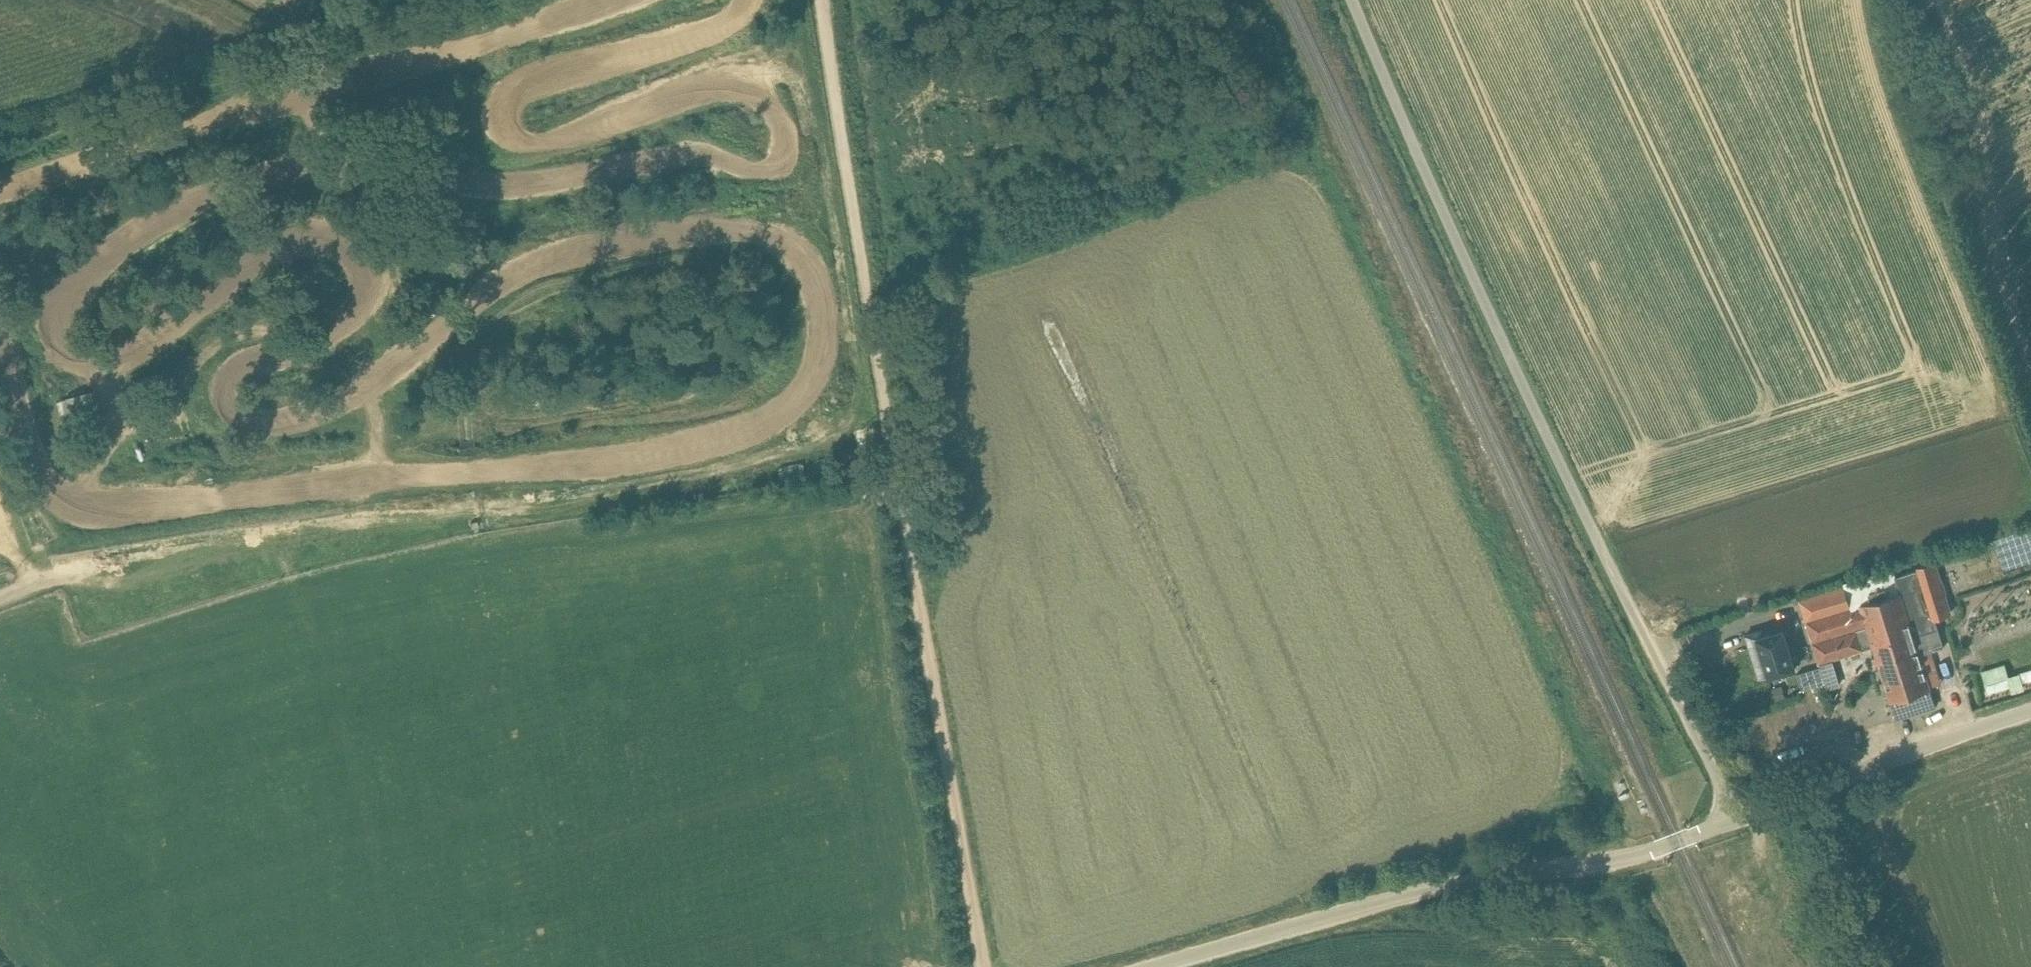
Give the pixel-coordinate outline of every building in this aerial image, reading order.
[(1861,605),(1852,607),(1806,621),(1819,664),(1874,647),(1891,701),(1931,688),(1921,654),(1945,647),(1936,617),(1951,613),(1935,561),(1918,567),(1919,569),(1895,576),(1900,592),(1860,604),(1861,605)] [(1806,621),(1852,607),(1845,586),(1800,600),(1806,621)] [(1769,676),(1796,668),(1784,628),(1757,637),(1769,676)] [(1833,661),(1820,665),(1827,690),(1840,686),(1833,661)] [(1820,667),(1797,674),(1802,690),(1825,683),(1820,667)]
